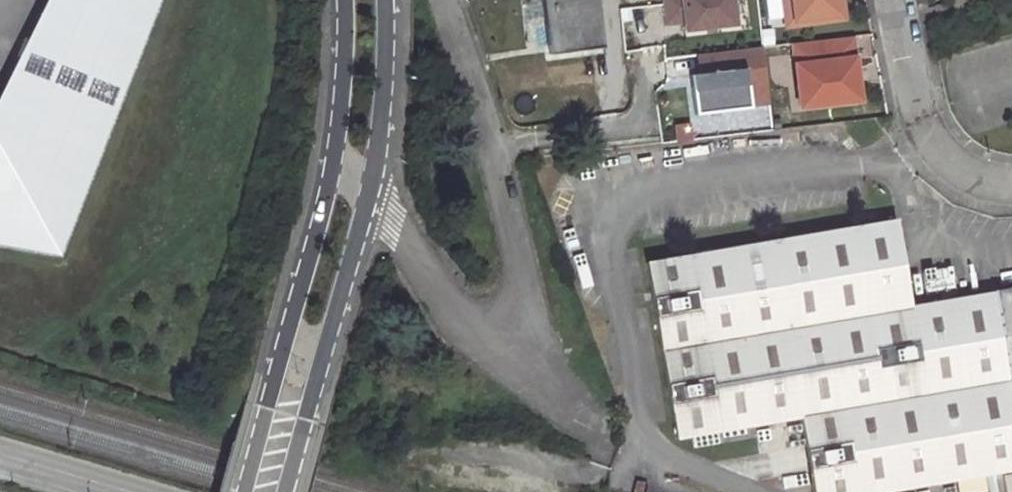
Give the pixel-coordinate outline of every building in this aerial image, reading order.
[(64,256),(164,0),(55,0),(0,108),(0,244),(64,256)] [(548,56),(602,50),(597,0),(542,0),(548,56)] [(662,26),(681,23),(683,31),(732,25),(729,0),(659,0),(662,26)] [(792,0),(787,0),(790,26),(843,19),(841,0),(836,0),(838,15),(794,20),(792,0)] [(794,20),(838,15),(836,0),(792,0),(794,20)] [(759,32),(760,49),(771,47),(769,31),(759,32)] [(855,60),(853,47),(854,47),(853,37),(788,45),(791,65),(796,64),(802,108),(855,101),(849,61),(855,60)] [(763,73),(760,49),(692,56),(695,75),(691,75),(693,94),(691,95),(693,115),(767,107),(763,73)] [(797,417),(811,491),(882,491),(1011,470),(1011,290),(908,308),(892,218),(641,261),(673,438),(797,417)]
